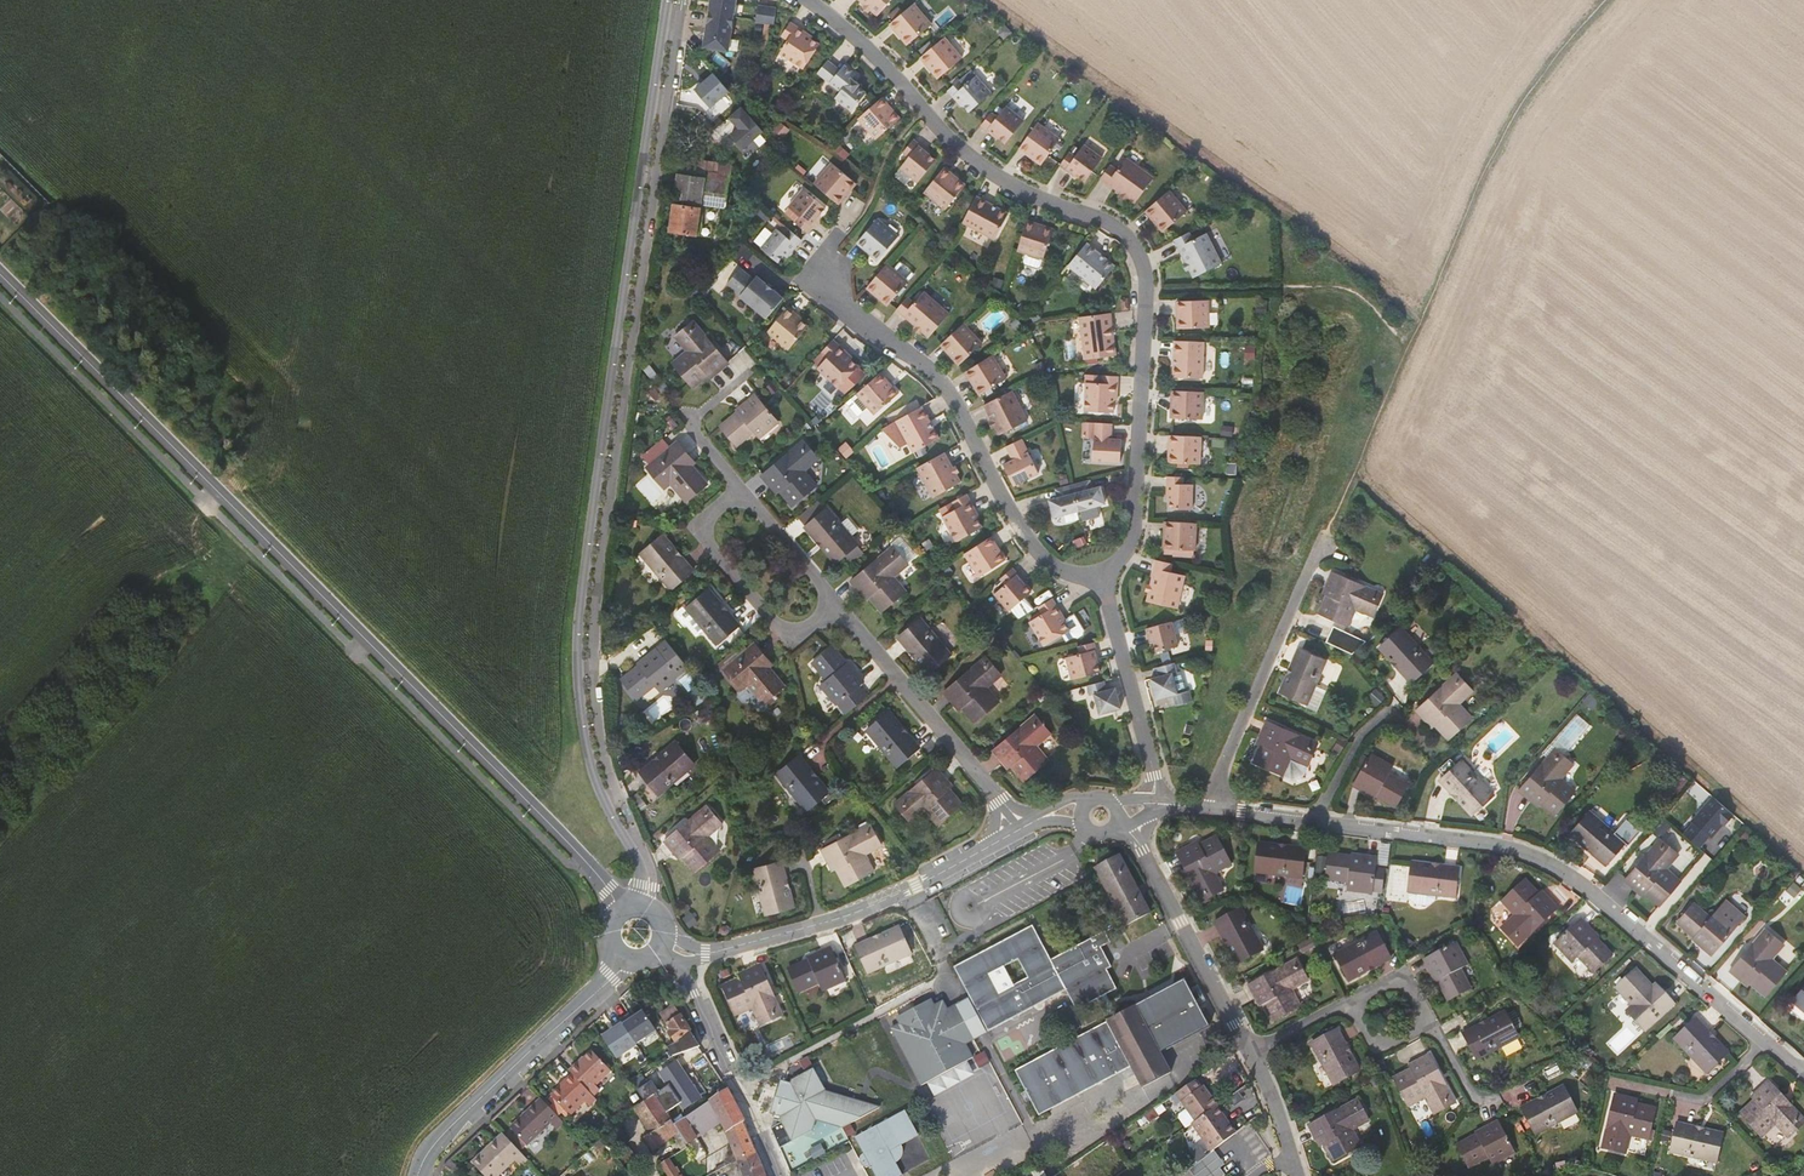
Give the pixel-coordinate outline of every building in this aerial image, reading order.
[(703,48),(728,52),(736,0),(711,0),(703,48)] [(875,15),(888,0),(857,0),(875,15)] [(912,3),(888,23),(894,30),(896,28),(901,35),(900,37),(906,44),(930,23),(912,3)] [(949,5),(933,20),(941,28),(957,13),(949,5)] [(770,28),(773,11),(754,8),(751,25),(770,28)] [(788,25),(778,38),(785,42),(775,55),(798,71),(815,48),(801,37),(802,35),(788,25)] [(999,35),(1003,40),(1012,33),(1005,25),(1000,29),(999,35)] [(938,79),(962,58),(944,37),(926,53),(920,58),(926,65),(928,63),(934,70),(932,72),(938,79)] [(836,72),(824,62),(814,75),(837,93),(832,99),(848,113),(862,95),(854,88),(855,86),(848,80),(852,76),(841,67),(836,72)] [(959,104),(960,103),(963,106),(969,112),(991,93),(970,70),(947,91),(959,104)] [(695,89),(710,107),(729,90),(713,73),(695,89)] [(884,105),(877,99),(855,120),(874,140),(896,118),(890,112),(889,114),(882,107),(884,105)] [(743,149),(764,131),(742,106),(729,117),(739,128),(731,135),(743,149)] [(1005,144),(1024,121),(1006,106),(997,118),(991,113),(981,126),(994,137),(995,135),(1005,144)] [(789,129),(780,122),(769,136),(778,143),(789,129)] [(1037,123),(1019,149),(1026,154),(1028,152),(1035,158),(1034,159),(1041,165),(1060,139),(1037,123)] [(1086,144),(1106,153),(1109,147),(1089,137),(1086,144)] [(918,183),(936,160),(926,152),(927,151),(913,140),(903,153),(909,158),(900,169),(918,183)] [(1069,152),(1059,166),(1073,176),(1074,174),(1078,177),(1085,182),(1102,158),(1083,145),(1075,157),(1069,152)] [(1108,162),(1099,176),(1133,200),(1151,174),(1124,155),(1115,167),(1108,162)] [(815,181),(830,162),(824,156),(808,176),(815,181)] [(682,158),(670,232),(696,236),(701,202),(725,206),(731,166),(682,158)] [(832,163),(814,184),(838,205),(844,198),(842,196),(848,189),(850,191),(856,184),(832,163)] [(951,174),(944,168),(924,192),(945,210),(965,185),(958,179),(957,181),(950,176),(951,174)] [(1167,188),(1143,209),(1149,216),(1151,214),(1157,221),(1155,223),(1161,230),(1185,209),(1167,188)] [(799,216),(795,222),(807,232),(818,219),(817,218),(820,215),(825,208),(803,190),(788,207),(789,207),(799,216)] [(881,200),(888,202),(890,196),(883,194),(881,200)] [(1008,214),(976,197),(962,223),(994,240),(1008,214)] [(784,212),(795,222),(799,216),(789,207),(784,212)] [(871,255),(878,260),(898,236),(877,219),(857,243),(864,249),(865,247),(873,253),(871,255)] [(1034,223),(1026,220),(1016,250),(1042,258),(1052,228),(1043,226),(1043,228),(1034,225),(1034,223)] [(787,258),(801,240),(781,223),(761,249),(778,263),(784,255),(787,258)] [(948,235),(954,238),(958,230),(952,227),(948,235)] [(1187,231),(1172,239),(1192,276),(1220,262),(1204,232),(1191,239),(1187,231)] [(1109,269),(1094,251),(1084,243),(1065,265),(1092,288),(1109,269)] [(1094,251),(1109,269),(1111,266),(1094,251)] [(900,262),(896,267),(911,279),(915,273),(900,262)] [(907,282),(886,264),(865,289),(872,294),(874,293),(881,299),(880,300),(886,306),(907,282)] [(727,285),(767,318),(783,299),(756,277),(753,280),(740,269),(727,285)] [(991,287),(1001,290),(1003,280),(993,277),(991,287)] [(927,337),(948,313),(922,291),(912,303),(905,298),(895,310),(927,337)] [(1208,328),(1207,300),(1176,302),(1177,311),(1179,311),(1179,320),(1177,320),(1177,329),(1208,328)] [(1256,314),(1266,315),(1266,303),(1256,303),(1256,314)] [(1017,311),(1023,315),(1027,310),(1020,306),(1017,311)] [(795,314),(787,307),(767,332),(789,350),(808,327),(800,320),(794,315),(795,314)] [(1030,312),(1033,322),(1041,319),(1037,309),(1030,312)] [(1115,355),(1110,313),(1079,317),(1084,359),(1098,357),(1115,355)] [(1010,324),(1016,331),(1022,325),(1016,318),(1010,324)] [(696,334),(701,330),(693,322),(689,325),(696,334)] [(961,324),(938,345),(945,352),(946,350),(953,357),(951,359),(957,365),(980,344),(961,324)] [(696,334),(689,325),(675,337),(687,351),(673,363),(693,388),(708,376),(713,371),(715,374),(728,363),(717,350),(714,351),(705,341),(708,339),(701,330),(696,334)] [(714,351),(717,350),(708,339),(705,341),(714,351)] [(846,352),(833,340),(822,352),(828,357),(818,367),(817,368),(837,388),(857,366),(851,360),(844,354),(846,352)] [(1203,342),(1174,340),(1173,377),(1202,378),(1203,342)] [(1244,359),(1254,359),(1255,348),(1245,347),(1244,359)] [(953,357),(946,350),(945,352),(951,359),(953,357)] [(828,357),(822,352),(812,362),(818,367),(828,357)] [(1004,380),(990,357),(963,373),(968,381),(970,380),(974,388),(972,389),(977,397),(1004,380)] [(1038,372),(1044,370),(1041,363),(1035,365),(1038,372)] [(886,380),(880,373),(856,394),(874,415),(898,394),(892,387),(890,388),(884,382),(886,380)] [(1117,394),(1118,376),(1099,375),(1086,374),(1084,410),(1114,412),(1114,403),(1115,394),(1117,394)] [(778,390),(772,383),(767,387),(772,394),(778,390)] [(648,392),(656,402),(661,397),(654,388),(648,392)] [(1026,421),(1010,391),(982,405),(998,435),(1026,421)] [(1203,392),(1171,391),(1171,400),(1174,400),(1173,409),(1171,409),(1170,418),(1202,419),(1203,392)] [(778,422),(755,395),(739,408),(742,411),(738,414),(737,413),(720,427),(738,447),(754,433),(759,439),(778,422)] [(890,421),(920,405),(917,399),(887,415),(890,421)] [(939,438),(921,406),(895,421),(896,421),(882,429),(900,448),(908,443),(913,452),(939,438)] [(667,422),(674,429),(678,425),(672,418),(667,422)] [(1111,439),(1111,423),(1094,423),(1083,422),(1083,438),(1093,438),(1092,461),(1120,462),(1121,439),(1111,439)] [(1221,435),(1232,436),(1233,427),(1222,426),(1221,435)] [(1201,437),(1169,435),(1169,445),(1171,445),(1171,454),(1168,454),(1168,463),(1199,464),(1201,437)] [(1021,438),(1006,446),(1013,460),(1003,465),(1013,485),(1038,473),(1021,438)] [(650,465),(670,448),(662,439),(642,456),(650,465)] [(803,441),(795,448),(799,453),(807,446),(803,441)] [(689,463),(693,460),(677,442),(670,448),(650,465),(647,467),(664,488),(671,483),(686,502),(707,484),(693,467),(689,463)] [(846,459),(854,452),(846,442),(838,449),(846,459)] [(818,459),(807,446),(799,453),(795,448),(786,455),(788,458),(777,467),(775,465),(761,476),(773,489),(776,487),(780,492),(792,506),(816,486),(804,471),(818,459)] [(953,468),(944,452),(916,468),(933,497),(961,482),(956,474),(953,468)] [(853,464),(859,459),(855,454),(849,459),(853,464)] [(786,455),(775,465),(777,467),(788,458),(786,455)] [(1060,485),(1069,482),(1067,475),(1058,478),(1060,485)] [(1184,477),(1167,476),(1166,499),(1170,499),(1170,509),(1192,510),(1193,484),(1183,484),(1184,477)] [(1073,485),(1079,510),(1082,520),(1099,515),(1096,506),(1105,504),(1100,487),(1092,489),(1090,480),(1073,485)] [(1073,485),(1056,489),(1058,498),(1049,500),(1054,517),(1079,510),(1073,485)] [(880,499),(886,497),(883,490),(877,492),(880,499)] [(975,510),(966,494),(938,509),(956,542),(982,527),(977,518),(973,511),(975,510)] [(840,524),(827,508),(826,509),(818,499),(797,517),(805,527),(804,527),(817,542),(818,541),(823,547),(822,548),(835,563),(841,558),(849,567),(864,554),(857,545),(857,544),(851,536),(858,530),(847,518),(840,524)] [(1196,523),(1165,521),(1164,531),(1166,531),(1166,540),(1163,540),(1163,549),(1164,549),(1194,551),(1195,551),(1196,523)] [(1111,541),(1119,544),(1122,536),(1114,534),(1111,541)] [(676,550),(663,535),(641,554),(671,590),(693,571),(680,556),(679,557),(674,552),(676,550)] [(996,544),(991,536),(964,553),(979,577),(1006,560),(1001,552),(999,553),(994,546),(996,544)] [(1077,545),(1083,543),(1080,537),(1075,539),(1077,545)] [(888,559),(896,551),(892,547),(883,554),(888,559)] [(908,565),(896,551),(888,559),(883,554),(875,561),(877,563),(866,573),(864,570),(851,582),(862,595),(865,593),(869,598),(881,612),(904,592),(892,578),(908,565)] [(1428,565),(1439,575),(1446,568),(1434,557),(1428,565)] [(1173,564),(1156,560),(1150,585),(1148,593),(1147,601),(1177,608),(1185,576),(1171,572),(1173,564)] [(877,563),(875,561),(864,570),(866,573),(877,563)] [(943,569),(948,576),(953,572),(948,566),(943,569)] [(1023,581),(1012,568),(999,579),(1005,585),(999,589),(994,594),(1009,612),(1031,592),(1025,586),(1022,582),(1023,581)] [(1349,580),(1333,572),(1326,588),(1329,590),(1326,596),(1319,613),(1348,626),(1356,608),(1373,616),(1380,600),(1370,595),(1372,590),(1362,585),(1361,588),(1348,582),(1349,580)] [(994,584),(999,589),(1005,585),(999,579),(994,584)] [(1362,585),(1349,580),(1348,582),(1361,588),(1362,585)] [(722,605),(709,589),(697,599),(689,606),(687,608),(704,629),(717,644),(739,625),(727,610),(725,612),(720,606),(722,605)] [(1382,594),(1372,590),(1370,595),(1380,600),(1382,594)] [(677,600),(679,602),(688,594),(686,592),(677,600)] [(689,606),(697,599),(695,596),(686,603),(689,606)] [(1061,614),(1051,598),(1037,607),(1040,612),(1042,614),(1031,621),(1029,622),(1043,646),(1061,635),(1065,641),(1072,637),(1077,638),(1082,635),(1083,630),(1073,614),(1064,619),(1062,621),(1059,615),(1061,614)] [(704,629),(687,608),(686,609),(684,606),(676,612),(675,614),(684,624),(686,624),(696,636),(704,629)] [(1491,616),(1495,620),(1499,615),(1495,611),(1491,616)] [(1031,621),(1042,614),(1040,612),(1029,618),(1031,621)] [(949,656),(919,621),(898,640),(927,674),(949,656)] [(1171,621),(1146,628),(1150,643),(1154,642),(1156,651),(1178,646),(1171,621)] [(1352,654),(1368,640),(1334,625),(1326,642),(1352,654)] [(1432,662),(1401,628),(1380,646),(1379,647),(1392,662),(1393,661),(1398,666),(1397,667),(1411,682),(1432,662)] [(1000,633),(1005,639),(1009,636),(1004,630),(1000,633)] [(689,668),(666,641),(640,662),(643,664),(639,667),(638,666),(621,679),(638,700),(655,686),(659,692),(689,668)] [(1098,659),(1093,642),(1078,646),(1080,654),(1066,658),(1072,679),(1100,672),(1098,664),(1097,659),(1098,659)] [(724,669),(748,649),(744,644),(719,665),(722,672),(738,691),(738,697),(742,702),(747,702),(750,700),(758,711),(763,711),(779,698),(776,693),(764,703),(748,684),(741,690),(724,669)] [(762,660),(766,657),(755,644),(748,649),(724,669),(741,690),(748,684),(764,703),(776,693),(784,686),(768,667),(762,660)] [(846,664),(832,647),(811,664),(825,681),(819,685),(845,716),(869,697),(859,685),(863,682),(850,666),(847,668),(844,665),(846,664)] [(1322,662),(1296,651),(1278,694),(1304,705),(1303,708),(1315,713),(1324,691),(1313,686),(1322,662)] [(1540,660),(1545,665),(1551,659),(1546,654),(1540,660)] [(772,664),(766,657),(762,660),(768,667),(772,664)] [(1001,676),(985,658),(944,693),(959,711),(962,709),(974,723),(998,702),(987,689),(1001,676)] [(1176,673),(1174,663),(1153,668),(1156,677),(1150,679),(1155,699),(1173,695),(1176,706),(1192,702),(1189,691),(1177,694),(1172,674),(1176,673)] [(1456,673),(1448,681),(1452,686),(1460,678),(1456,673)] [(1472,691),(1460,678),(1452,686),(1448,681),(1440,688),(1442,691),(1431,701),(1429,698),(1416,710),(1428,723),(1431,720),(1448,739),(1471,718),(1458,704),(1472,691)] [(1099,714),(1121,708),(1115,688),(1106,690),(1103,681),(1087,686),(1089,695),(1094,694),(1099,714)] [(1572,692),(1579,698),(1585,692),(1578,686),(1572,692)] [(1440,688),(1429,698),(1431,701),(1442,691),(1440,688)] [(1368,698),(1377,705),(1384,698),(1376,690),(1368,698)] [(1037,698),(1041,702),(1048,697),(1044,692),(1037,698)] [(1583,700),(1593,709),(1598,704),(1588,695),(1583,700)] [(902,727),(889,712),(866,731),(897,766),(919,747),(906,732),(905,733),(900,728),(902,727)] [(1590,726),(1577,714),(1542,753),(1547,758),(1552,762),(1559,753),(1564,757),(1590,726)] [(1034,716),(1026,723),(1030,728),(1038,720),(1034,716)] [(1050,733),(1038,720),(1030,728),(1026,723),(1017,730),(1019,732),(1009,742),(1007,739),(993,751),(1004,764),(1007,762),(1011,767),(1024,781),(1048,760),(1036,746),(1050,733)] [(1283,729),(1267,722),(1260,738),(1264,739),(1261,745),(1253,762),(1282,775),(1290,758),(1307,766),(1315,749),(1304,745),(1307,739),(1297,735),(1295,738),(1282,732),(1283,729)] [(1184,733),(1191,735),(1192,726),(1186,725),(1184,733)] [(1295,738),(1297,735),(1283,729),(1282,732),(1295,738)] [(1017,730),(1007,739),(1009,742),(1019,732),(1017,730)] [(1317,744),(1307,739),(1304,745),(1315,749),(1317,744)] [(1333,750),(1340,754),(1345,743),(1339,740),(1333,750)] [(692,767),(674,745),(639,775),(657,796),(692,767)] [(1102,753),(1107,758),(1113,753),(1107,747),(1102,753)] [(1533,802),(1535,799),(1540,803),(1554,815),(1575,791),(1560,779),(1573,764),(1564,757),(1559,753),(1552,762),(1547,758),(1540,766),(1542,768),(1533,779),(1531,777),(1519,791),(1533,802)] [(1393,766),(1371,754),(1369,758),(1364,766),(1353,785),(1372,795),(1373,792),(1377,794),(1376,796),(1395,806),(1408,783),(1390,772),(1393,766)] [(1364,766),(1369,758),(1362,754),(1358,763),(1364,766)] [(827,793),(798,757),(776,776),(804,811),(827,793)] [(1304,774),(1307,766),(1290,758),(1282,775),(1291,779),(1290,781),(1295,781),(1295,780),(1301,777),(1302,778),(1305,775),(1304,774)] [(1493,795),(1461,760),(1456,765),(1450,759),(1439,769),(1445,776),(1440,780),(1453,795),(1455,794),(1459,799),(1458,800),(1471,815),(1493,795)] [(1542,768),(1540,766),(1531,777),(1533,779),(1542,768)] [(948,782),(937,769),(923,780),(925,782),(914,792),(912,789),(904,796),(908,801),(899,808),(910,822),(925,810),(937,824),(961,804),(949,790),(945,785),(948,782)] [(1671,788),(1678,794),(1688,782),(1681,776),(1671,788)] [(923,780),(912,789),(914,792),(925,782),(923,780)] [(873,804),(877,800),(870,791),(866,795),(873,804)] [(908,801),(904,796),(895,804),(899,808),(908,801)] [(1725,825),(1733,815),(1712,797),(1691,821),(1693,823),(1683,834),(1699,847),(1709,836),(1711,838),(1723,824),(1725,825)] [(720,826),(706,809),(665,843),(679,860),(682,859),(694,873),(718,852),(706,838),(720,826)] [(1614,833),(1589,812),(1570,835),(1606,865),(1625,843),(1628,845),(1640,831),(1626,819),(1614,833)] [(1652,832),(1660,839),(1670,827),(1662,820),(1652,832)] [(870,825),(860,830),(863,835),(873,830),(870,825)] [(881,846),(873,830),(863,835),(860,830),(850,835),(852,838),(839,844),(838,842),(822,850),(830,865),(833,863),(836,869),(845,886),(873,871),(864,854),(881,846)] [(850,835),(838,842),(839,844),(852,838),(850,835)] [(1231,865),(1216,837),(1194,849),(1192,845),(1177,853),(1185,869),(1187,868),(1194,880),(1192,882),(1197,891),(1202,888),(1208,899),(1223,890),(1214,874),(1231,865)] [(1657,851),(1665,843),(1660,839),(1653,848),(1657,851)] [(1278,846),(1259,843),(1255,872),(1302,878),(1305,849),(1286,847),(1286,848),(1278,848),(1278,846)] [(1678,854),(1665,843),(1657,851),(1653,848),(1646,856),(1648,858),(1638,869),(1636,867),(1625,880),(1638,892),(1640,889),(1645,893),(1660,905),(1680,881),(1665,869),(1678,854)] [(1377,865),(1387,867),(1390,845),(1380,844),(1377,865)] [(1148,912),(1117,854),(1093,868),(1123,925),(1148,912)] [(1351,856),(1329,854),(1326,879),(1348,882),(1353,883),(1352,891),(1372,893),(1372,892),(1375,868),(1376,858),(1356,855),(1355,859),(1351,858),(1351,856)] [(1316,874),(1323,875),(1325,857),(1318,856),(1316,874)] [(1648,858),(1646,856),(1636,867),(1638,869),(1648,858)] [(1432,865),(1412,862),(1408,892),(1436,895),(1455,897),(1459,868),(1439,866),(1438,868),(1432,867),(1432,865)] [(791,907),(779,863),(752,871),(764,915),(791,907)] [(1185,869),(1192,882),(1194,880),(1187,868),(1185,869)] [(1375,868),(1372,892),(1382,893),(1385,869),(1375,868)] [(1536,892),(1523,878),(1501,899),(1513,913),(1500,926),(1516,943),(1555,907),(1539,889),(1536,892)] [(1208,899),(1202,888),(1197,891),(1202,901),(1208,899)] [(1436,895),(1408,892),(1408,898),(1415,905),(1426,906),(1435,901),(1436,895)] [(1364,900),(1357,901),(1357,902),(1342,904),(1344,916),(1359,914),(1366,913),(1364,900)] [(1711,916),(1695,902),(1677,922),(1693,937),(1695,935),(1698,938),(1696,941),(1711,954),(1743,917),(1725,901),(1711,916)] [(1263,950),(1241,909),(1215,923),(1237,964),(1263,950)] [(1595,937),(1578,920),(1552,943),(1568,961),(1575,955),(1589,971),(1608,955),(1593,939),(1595,937)] [(910,953),(898,927),(856,946),(867,972),(910,953)] [(1103,932),(1049,960),(1031,928),(953,968),(962,984),(987,1030),(988,1031),(1064,990),(1074,1010),(1099,997),(1105,994),(1114,989),(1103,968),(1108,965),(1098,948),(1108,943),(1103,932)] [(1784,945),(1766,929),(1730,970),(1748,985),(1750,983),(1765,995),(1785,971),(1771,959),(1784,945)] [(1391,958),(1377,932),(1335,955),(1349,981),(1367,971),(1366,970),(1372,966),(1373,968),(1391,958)] [(1402,944),(1410,949),(1414,943),(1405,938),(1402,944)] [(1456,943),(1424,960),(1434,978),(1437,976),(1439,980),(1438,981),(1448,1000),(1472,988),(1462,969),(1468,965),(1456,943)] [(845,981),(831,948),(812,957),(813,960),(809,962),(808,960),(788,969),(800,993),(819,985),(822,992),(845,981)] [(912,956),(886,966),(888,972),(914,961),(912,956)] [(1290,971),(1300,965),(1297,960),(1287,965),(1290,971)] [(1308,981),(1300,965),(1290,971),(1287,965),(1277,970),(1279,973),(1266,980),(1264,977),(1249,985),(1257,1001),(1260,999),(1263,1005),(1272,1021),(1300,1007),(1291,990),(1308,981)] [(767,982),(760,966),(744,973),(745,976),(740,979),(722,987),(735,1015),(752,1008),(760,1025),(776,1018),(772,1008),(777,1005),(773,995),(770,996),(764,983),(767,982)] [(862,991),(868,988),(858,966),(852,968),(862,991)] [(722,978),(730,975),(727,969),(720,973),(722,978)] [(1651,986),(1636,969),(1616,988),(1633,1005),(1626,1011),(1645,1031),(1674,1004),(1658,987),(1655,990),(1651,986)] [(1279,973),(1277,970),(1264,977),(1266,980),(1279,973)] [(1116,1016),(1111,1019),(1090,1030),(1015,1069),(1026,1090),(1031,1099),(1039,1115),(1115,1074),(1130,1066),(1141,1087),(1170,1072),(1159,1051),(1208,1025),(1184,981),(1143,1002),(1116,1016)] [(770,996),(773,995),(767,982),(764,983),(770,996)] [(1794,1001),(1803,1010),(1803,989),(1794,1001)] [(1116,1016),(1105,994),(1099,997),(1111,1019),(1116,1016)] [(987,1034),(968,998),(948,1009),(967,1045),(987,1034)] [(899,1025),(935,1005),(932,999),(895,1018),(899,1025)] [(967,1045),(948,1009),(944,1001),(935,1005),(899,1025),(891,1028),(915,1074),(921,1071),(924,1076),(965,1054),(961,1048),(967,1045)] [(782,1015),(777,1005),(772,1008),(776,1018),(782,1015)] [(690,1031),(674,1006),(661,1014),(671,1030),(669,1031),(677,1042),(690,1032),(690,1031)] [(636,1045),(656,1031),(642,1011),(631,1018),(628,1014),(619,1019),(620,1020),(636,1045)] [(1513,1027),(1507,1016),(1466,1038),(1480,1063),(1521,1042),(1520,1040),(1526,1037),(1527,1033),(1521,1023),(1513,1027)] [(1725,1053),(1695,1019),(1674,1037),(1705,1072),(1725,1053)] [(636,1045),(620,1020),(612,1026),(613,1029),(601,1037),(617,1059),(637,1046),(636,1045)] [(690,1032),(677,1042),(690,1062),(703,1054),(690,1032)] [(1360,1075),(1339,1034),(1314,1047),(1336,1088),(1360,1075)] [(973,1057),(967,1045),(961,1048),(965,1054),(924,1076),(921,1071),(915,1074),(922,1085),(973,1057)] [(583,1058),(569,1071),(572,1074),(586,1089),(593,1096),(599,1090),(595,1085),(611,1071),(592,1051),(584,1059),(583,1058)] [(975,1055),(979,1066),(989,1062),(986,1052),(975,1055)] [(811,1066),(806,1058),(800,1061),(804,1070),(811,1066)] [(1456,1108),(1432,1059),(1411,1070),(1413,1073),(1396,1082),(1410,1109),(1427,1101),(1436,1118),(1456,1108)] [(975,1075),(968,1061),(927,1083),(935,1097),(975,1075)] [(699,1100),(677,1063),(661,1073),(683,1109),(699,1100)] [(841,1128),(862,1118),(879,1108),(825,1092),(826,1089),(825,1088),(817,1087),(810,1074),(813,1068),(792,1079),(790,1087),(784,1085),(781,1092),(784,1096),(782,1102),(778,1104),(776,1112),(782,1114),(780,1121),(781,1123),(771,1128),(780,1148),(791,1142),(792,1134),(815,1123),(816,1121),(817,1114),(837,1120),(841,1128)] [(817,1087),(825,1088),(813,1068),(810,1074),(817,1087)] [(586,1089),(572,1074),(565,1082),(566,1082),(551,1096),(569,1115),(584,1101),(588,1106),(596,1099),(593,1096),(586,1089)] [(774,1115),(771,1128),(781,1123),(780,1121),(782,1114),(776,1112),(778,1104),(782,1102),(784,1096),(781,1092),(784,1085),(790,1087),(792,1079),(791,1079),(790,1083),(779,1080),(769,1114),(774,1115)] [(1195,1121),(1216,1106),(1217,1106),(1203,1086),(1200,1088),(1195,1080),(1176,1093),(1176,1094),(1181,1101),(1187,1109),(1195,1121)] [(1769,1083),(1752,1099),(1753,1101),(1740,1114),(1761,1137),(1775,1125),(1789,1138),(1803,1123),(1803,1121),(1783,1099),(1769,1083)] [(639,1092),(646,1101),(654,1095),(648,1086),(639,1092)] [(731,1099),(725,1090),(673,1126),(686,1144),(720,1121),(732,1149),(737,1161),(755,1152),(751,1142),(740,1116),(734,1102),(731,1099)] [(1031,1099),(1026,1090),(1021,1092),(1026,1101),(1031,1099)] [(1580,1115),(1567,1090),(1525,1111),(1538,1137),(1580,1115)] [(1242,1100),(1237,1093),(1229,1098),(1235,1106),(1242,1100)] [(1176,1105),(1181,1101),(1176,1094),(1171,1097),(1176,1105)] [(677,1133),(653,1097),(634,1110),(650,1133),(644,1138),(653,1150),(673,1136),(677,1133)] [(1637,1102),(1614,1097),(1603,1149),(1626,1154),(1630,1135),(1649,1139),(1655,1109),(1637,1105),(1637,1102)] [(557,1129),(564,1123),(540,1098),(510,1128),(515,1134),(526,1145),(527,1146),(551,1123),(557,1129)] [(1372,1123),(1361,1102),(1314,1128),(1325,1149),(1328,1147),(1337,1164),(1364,1150),(1355,1132),(1372,1123)] [(1191,1123),(1212,1151),(1236,1133),(1225,1118),(1224,1119),(1221,1114),(1222,1114),(1216,1106),(1195,1121),(1191,1123)] [(1144,1115),(1149,1122),(1158,1115),(1154,1109),(1144,1115)] [(1191,1123),(1195,1121),(1187,1109),(1179,1114),(1179,1118),(1186,1128),(1191,1123)] [(905,1110),(855,1137),(863,1154),(870,1167),(875,1175),(901,1175),(903,1175),(896,1163),(890,1151),(901,1145),(919,1136),(905,1110)] [(816,1121),(841,1128),(837,1120),(817,1114),(816,1121)] [(1137,1122),(1140,1127),(1148,1122),(1144,1116),(1137,1122)] [(813,1130),(815,1123),(792,1134),(791,1142),(813,1130)] [(1517,1156),(1500,1124),(1478,1135),(1480,1137),(1460,1147),(1471,1169),(1491,1159),(1495,1167),(1517,1156)] [(1723,1133),(1677,1124),(1671,1151),(1717,1160),(1723,1133)] [(687,1147),(677,1133),(673,1136),(682,1150),(687,1147)] [(528,1161),(503,1134),(471,1163),(484,1175),(497,1175),(514,1160),(521,1167),(528,1161)] [(523,1148),(526,1145),(515,1134),(512,1137),(523,1148)] [(593,1147),(596,1152),(606,1144),(602,1139),(593,1147)] [(809,1150),(814,1160),(826,1154),(821,1144),(809,1150)] [(901,1145),(890,1151),(896,1163),(899,1161),(902,1158),(903,1154),(903,1150),(902,1146),(901,1145)] [(1189,1170),(1193,1175),(1223,1175),(1225,1175),(1220,1168),(1224,1164),(1214,1150),(1189,1170)] [(755,1152),(737,1161),(744,1175),(766,1175),(762,1168),(755,1152)] [(870,1167),(863,1154),(861,1155),(860,1157),(859,1159),(859,1161),(860,1163),(861,1165),(862,1166),(864,1167),(866,1168),(868,1167),(870,1167)] [(669,1158),(661,1163),(669,1175),(680,1175),(669,1158)] [(444,1168),(453,1173),(458,1168),(451,1161),(444,1168)] [(1042,1167),(1032,1173),(1034,1175),(1047,1175),(1042,1167)]
